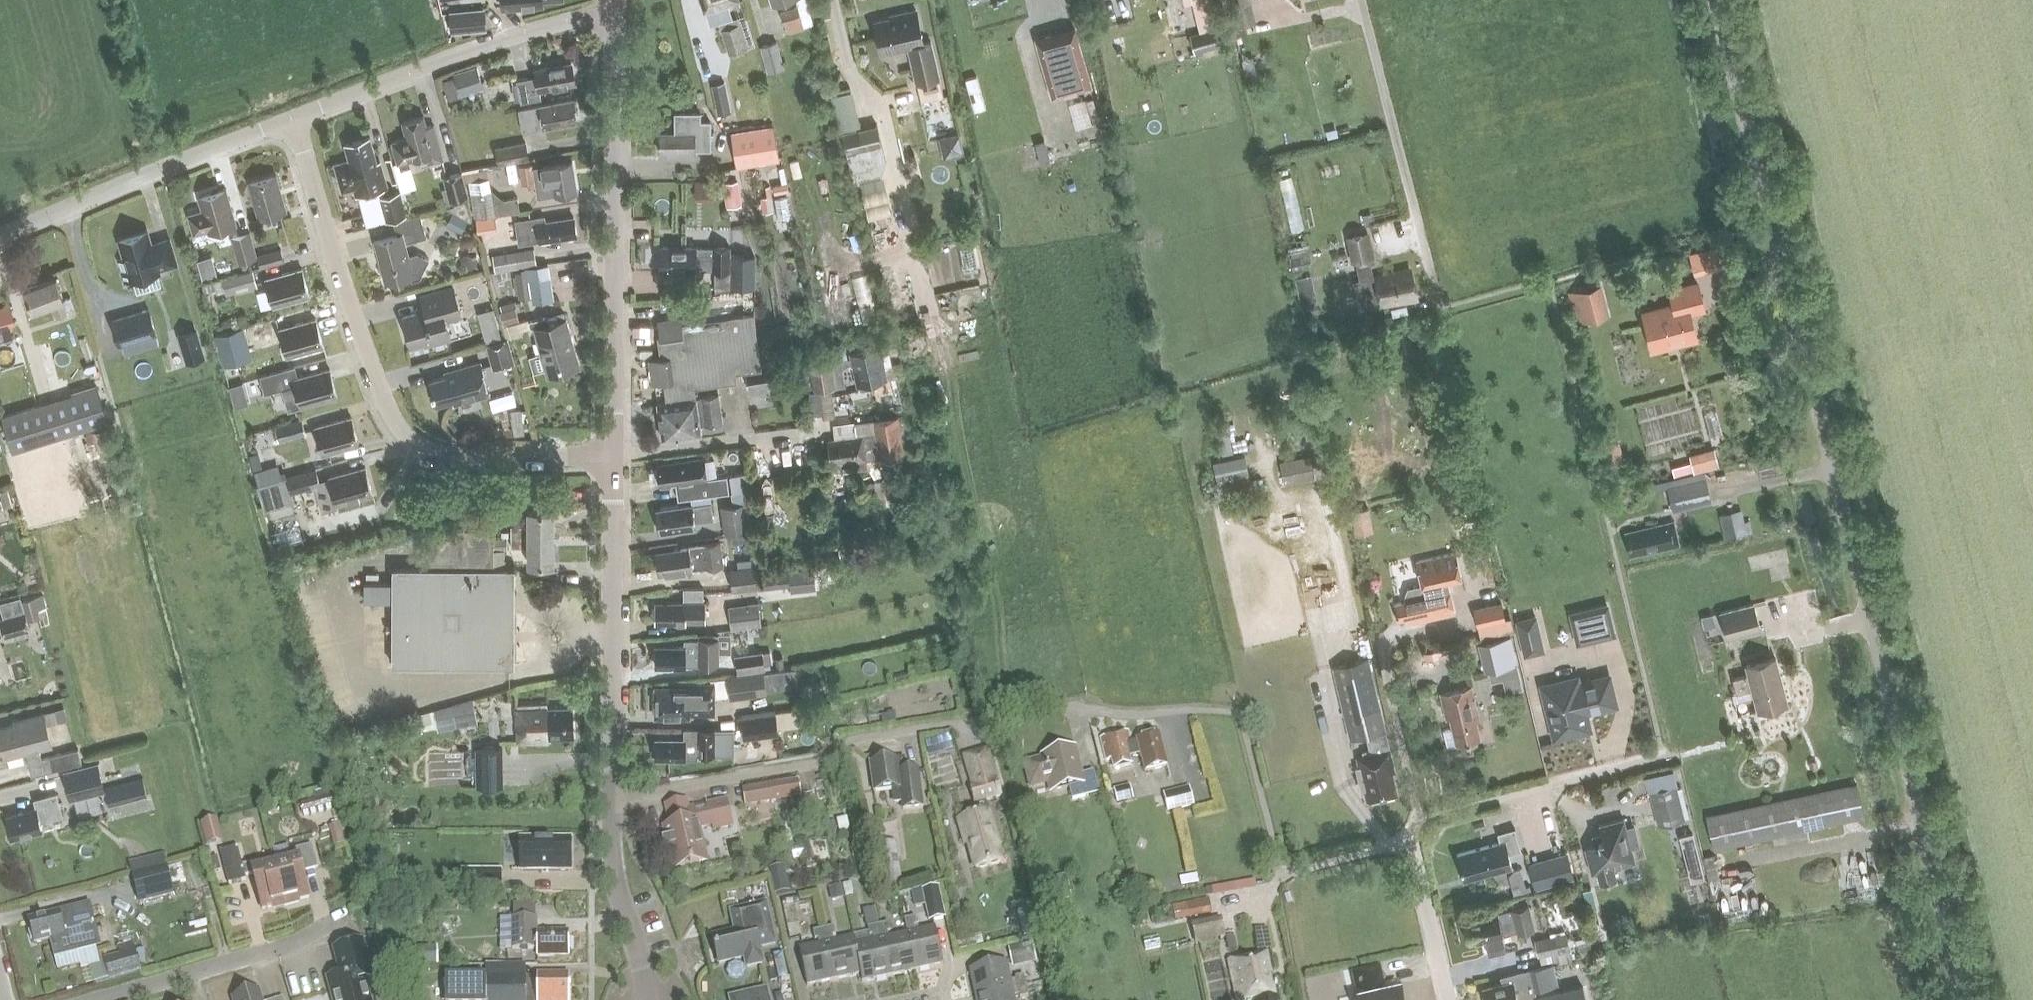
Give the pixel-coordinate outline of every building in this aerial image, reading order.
[(502,8),(540,5),(540,1),(547,0),(502,0),(502,8)] [(703,12),(739,1),(738,0),(699,0),(703,12)] [(1028,2),(1043,59),(1082,49),(1069,0),(1033,0),(1028,2)] [(1251,4),(1250,0),(1229,0),(1231,9),(1251,4)] [(797,7),(780,12),(786,33),(803,28),(797,7)] [(483,9),(450,11),(452,31),(484,29),(483,9)] [(881,54),(906,49),(914,83),(938,78),(929,40),(922,42),(915,9),(888,14),(889,17),(873,20),(881,54)] [(739,17),(719,23),(728,53),(754,45),(745,15),(739,17)] [(1214,30),(1190,36),(1193,50),(1190,51),(1192,60),(1203,57),(1201,51),(1218,47),(1214,30)] [(778,41),(762,46),(771,72),(786,68),(778,41)] [(1256,71),(1252,57),(1241,59),(1245,74),(1256,71)] [(574,83),(570,63),(535,69),(536,76),(516,80),(516,83),(512,85),(515,99),(519,99),(520,102),(540,98),(538,90),(574,83)] [(475,68),(453,74),(459,94),(481,88),(475,68)] [(711,85),(717,115),(731,112),(725,82),(711,85)] [(521,110),(525,131),(576,121),(572,99),(538,105),(539,107),(521,110)] [(710,149),(710,133),(710,121),(700,121),(700,113),(679,113),(680,128),(674,128),(675,133),(658,133),(659,151),(666,151),(666,157),(694,157),(694,150),(710,149)] [(424,116),(403,122),(407,138),(392,142),(398,163),(413,159),(413,160),(422,157),(424,164),(443,159),(434,125),(427,127),(424,116)] [(841,132),(851,172),(886,163),(876,124),(841,132)] [(778,156),(773,126),(731,133),(735,160),(760,156),(761,159),(778,156)] [(938,138),(943,159),(964,154),(959,133),(938,138)] [(350,160),(335,164),(342,191),(354,187),(356,196),(387,187),(380,162),(377,163),(369,137),(345,144),(350,160)] [(493,148),(493,149),(483,150),(486,166),(497,164),(532,158),(529,142),(493,148)] [(572,161),(533,167),(537,197),(576,191),(572,161)] [(412,167),(397,171),(402,189),(417,185),(412,167)] [(461,172),(444,177),(451,203),(468,198),(461,172)] [(259,218),(286,211),(276,174),(249,182),(259,218)] [(489,176),(469,178),(472,216),(518,212),(516,198),(491,200),(489,176)] [(742,205),(738,181),(722,184),(726,208),(742,205)] [(710,182),(710,200),(718,200),(718,182),(710,182)] [(787,183),(773,186),(774,194),(788,191),(787,183)] [(765,197),(760,198),(763,213),(773,211),(769,186),(764,187),(765,197)] [(209,232),(236,225),(226,188),(199,196),(203,210),(188,214),(194,233),(208,229),(209,232)] [(1297,189),(1285,191),(1291,230),(1303,228),(1297,189)] [(387,221),(406,215),(400,192),(380,198),(387,221)] [(967,215),(964,200),(952,202),(955,217),(967,215)] [(465,202),(447,208),(471,221),(465,202)] [(387,282),(412,275),(412,278),(412,280),(421,277),(430,259),(417,253),(408,255),(405,243),(427,237),(420,214),(393,221),(397,234),(375,241),(387,282)] [(575,236),(572,218),(544,222),(543,217),(516,221),(516,222),(517,232),(519,243),(538,240),(538,242),(575,236)] [(146,230),(120,238),(125,256),(116,259),(123,284),(159,273),(158,269),(177,263),(170,238),(157,242),(158,244),(151,246),(146,230)] [(239,262),(257,257),(250,231),(232,236),(239,262)] [(1368,233),(1349,236),(1353,260),(1356,260),(1359,279),(1353,280),(1358,305),(1357,305),(1357,306),(1381,302),(1382,305),(1406,301),(1405,295),(1414,293),(1412,279),(1411,279),(1409,269),(1376,276),(1377,279),(1374,279),(1370,257),(1373,256),(1368,233)] [(1723,241),(1690,251),(1697,274),(1730,265),(1723,241)] [(659,246),(659,269),(715,269),(714,286),(754,286),(755,254),(729,254),(729,246),(659,246)] [(536,265),(533,247),(492,254),(495,272),(536,265)] [(261,267),(284,260),(280,249),(257,255),(261,267)] [(1290,257),(1293,271),(1312,267),(1311,259),(1309,253),(1290,257)] [(547,264),(515,269),(520,299),(532,297),(532,299),(552,296),(547,264)] [(268,289),(256,293),(261,309),(310,296),(302,269),(265,279),(268,289)] [(226,293),(257,285),(253,271),(222,280),(226,293)] [(1312,272),(1297,276),(1303,300),(1318,296),(1312,272)] [(32,309),(26,311),(35,337),(83,320),(73,294),(63,298),(56,278),(25,289),(32,309)] [(1706,310),(1698,280),(1667,287),(1670,303),(1640,310),(1651,352),(1699,340),(1692,313),(1706,310)] [(1609,315),(1600,283),(1567,292),(1576,324),(1609,315)] [(427,309),(403,315),(411,344),(426,340),(428,345),(452,338),(445,313),(460,309),(453,287),(424,295),(427,309)] [(515,301),(497,306),(499,312),(500,311),(512,308),(515,307),(517,306),(515,301)] [(10,305),(0,308),(0,327),(15,322),(10,305)] [(500,311),(504,325),(516,322),(512,308),(500,311)] [(156,334),(149,309),(112,320),(119,344),(156,334)] [(545,316),(528,321),(529,326),(534,328),(541,353),(529,356),(534,372),(546,369),(546,371),(555,369),(555,372),(573,366),(570,357),(576,355),(565,320),(562,321),(560,313),(546,317),(545,318),(545,316)] [(664,403),(694,399),(693,388),(736,383),(734,373),(761,370),(754,314),(679,323),(678,319),(662,321),(657,326),(658,336),(655,336),(658,359),(650,360),(652,382),(661,381),(664,403)] [(287,356),(324,346),(316,319),(279,329),(287,356)] [(239,328),(216,335),(225,366),(248,359),(239,328)] [(494,368),(514,362),(507,339),(487,344),(494,368)] [(200,341),(180,347),(185,364),(205,358),(200,341)] [(885,378),(877,347),(850,354),(857,385),(867,382),(869,390),(878,387),(877,381),(885,378)] [(94,351),(84,355),(90,376),(101,373),(94,351)] [(836,386),(831,361),(809,365),(814,391),(836,386)] [(453,400),(454,404),(489,394),(481,362),(456,369),(457,373),(429,381),(436,404),(453,400)] [(298,378),(295,366),(259,377),(264,394),(281,389),(287,410),(337,396),(330,369),(298,378)] [(773,383),(771,370),(744,374),(746,387),(773,383)] [(242,383),(229,386),(231,394),(244,390),(242,383)] [(96,386),(73,394),(73,395),(84,430),(107,422),(97,387),(96,386)] [(696,414),(694,399),(664,403),(656,404),(660,438),(698,433),(698,427),(720,424),(716,395),(699,398),(701,413),(696,414)] [(56,400),(3,417),(14,451),(67,435),(56,400)] [(514,434),(524,432),(520,409),(510,410),(514,434)] [(322,454),(359,444),(352,417),(315,427),(322,454)] [(850,440),(830,443),(832,461),(842,459),(843,466),(853,464),(854,470),(868,468),(865,452),(878,450),(879,456),(895,454),(894,448),(904,446),(900,417),(874,421),(876,438),(863,439),(863,435),(850,437),(850,440)] [(279,440),(306,433),(302,419),(275,426),(279,440)] [(93,431),(101,459),(117,455),(109,427),(93,431)] [(1223,454),(1235,451),(1230,431),(1218,434),(1223,454)] [(1718,466),(1714,447),(1688,454),(1693,472),(1718,466)] [(1282,478),(1283,485),(1315,478),(1313,471),(1310,455),(1279,462),(1282,478)] [(1213,463),(1216,475),(1215,476),(1218,492),(1249,485),(1246,470),(1248,470),(1245,456),(1213,463)] [(1783,471),(1780,456),(1756,461),(1760,476),(1783,471)] [(657,466),(659,484),(675,482),(677,499),(729,492),(726,476),(706,478),(704,458),(672,462),(672,464),(657,466)] [(320,485),(314,486),(321,512),(337,507),(336,504),(373,494),(365,467),(329,477),(329,478),(319,480),(320,485)] [(316,469),(259,486),(265,509),(294,500),(292,493),(314,486),(320,485),(319,480),(316,469)] [(1711,502),(1704,471),(1665,480),(1672,512),(1711,502)] [(729,475),(732,492),(748,490),(746,472),(729,475)] [(857,485),(846,486),(847,497),(858,496),(857,485)] [(7,489),(0,491),(0,510),(12,507),(7,489)] [(1230,502),(1220,504),(1222,516),(1233,514),(1230,502)] [(746,531),(743,503),(718,506),(721,534),(746,531)] [(654,511),(658,533),(693,528),(692,522),(711,519),(709,504),(691,507),(690,506),(654,511)] [(510,526),(510,537),(553,537),(553,510),(527,510),(527,526),(510,526)] [(1644,553),(1678,545),(1672,521),(1624,533),(1628,553),(1644,549),(1644,553)] [(1722,527),(1725,539),(1752,533),(1750,521),(1744,522),(1722,527)] [(391,601),(391,665),(512,666),(512,570),(492,570),(492,529),(457,529),(457,538),(424,537),(423,569),(392,569),(392,583),(362,583),(362,601),(391,601)] [(277,552),(290,548),(286,532),(272,535),(277,552)] [(752,543),(750,533),(743,534),(745,544),(752,543)] [(507,536),(494,536),(494,550),(507,550),(507,536)] [(553,563),(553,537),(510,537),(510,547),(527,547),(527,563),(553,563)] [(655,554),(658,574),(695,569),(695,567),(705,566),(705,567),(721,565),(718,542),(686,546),(686,549),(655,554)] [(1447,579),(1460,576),(1455,552),(1417,560),(1422,584),(1407,588),(1404,596),(1405,601),(1394,603),(1397,620),(1406,619),(1407,624),(1455,614),(1447,579)] [(728,571),(731,591),(755,587),(753,567),(728,571)] [(789,572),(791,592),(815,590),(813,569),(789,572)] [(672,603),(657,603),(656,622),(684,623),(684,621),(705,621),(705,602),(703,602),(703,588),(683,587),(682,602),(672,602),(672,603)] [(46,607),(43,594),(22,600),(27,620),(40,616),(39,609),(46,607)] [(760,624),(757,602),(729,606),(732,628),(760,624)] [(1727,638),(1760,630),(1753,603),(1720,611),(1727,638)] [(1477,625),(1505,620),(1502,604),(1474,610),(1477,625)] [(1570,614),(1577,643),(1614,635),(1607,605),(1570,614)] [(5,636),(29,630),(24,612),(0,619),(5,636)] [(1514,620),(1523,656),(1540,652),(1532,616),(1514,620)] [(671,647),(655,647),(656,666),(700,666),(700,663),(719,663),(719,652),(731,652),(730,633),(718,633),(718,634),(698,634),(698,640),(684,640),(684,646),(671,646),(671,647)] [(1483,644),(1489,671),(1517,664),(1510,637),(1483,644)] [(772,669),(770,651),(734,655),(736,673),(772,669)] [(1775,657),(1744,664),(1747,674),(1731,678),(1735,692),(1750,688),(1755,711),(1786,704),(1775,657)] [(1384,730),(1366,659),(1333,667),(1350,738),(1384,730)] [(764,672),(767,690),(783,688),(781,669),(764,672)] [(731,697),(767,692),(767,690),(764,672),(728,677),(731,697)] [(1543,687),(1555,737),(1588,728),(1586,719),(1591,710),(1615,704),(1608,677),(1578,684),(1576,678),(1543,687)] [(689,717),(689,713),(713,714),(714,683),(689,683),(689,689),(655,689),(655,717),(689,717)] [(1472,686),(1441,694),(1446,719),(1450,718),(1452,728),(1443,730),(1447,744),(1455,742),(1456,744),(1480,738),(1476,722),(1480,722),(1472,686)] [(454,722),(476,717),(472,700),(450,704),(450,707),(433,710),(437,727),(447,725),(446,720),(453,719),(454,722)] [(548,709),(548,703),(517,704),(518,743),(549,742),(549,738),(573,737),(572,708),(548,709)] [(47,725),(67,720),(63,707),(44,712),(47,725)] [(20,722),(0,727),(0,736),(6,757),(27,751),(34,774),(81,761),(78,748),(41,757),(38,748),(52,744),(47,725),(44,712),(20,718),(20,722)] [(775,714),(741,719),(744,738),(778,733),(775,714)] [(655,740),(655,759),(673,759),(675,761),(680,761),(683,759),(685,759),(697,759),(697,753),(732,754),(733,730),(684,729),(684,740),(655,740)] [(1129,733),(1102,739),(1107,762),(1112,761),(1114,770),(1132,766),(1130,759),(1141,756),(1145,773),(1167,768),(1160,737),(1132,744),(1129,733)] [(502,749),(475,749),(475,788),(502,788),(502,749)] [(1074,749),(1045,756),(1046,760),(1027,764),(1032,784),(1051,779),(1054,792),(1069,788),(1072,800),(1086,797),(1074,749)] [(1395,771),(1389,749),(1357,757),(1368,800),(1398,793),(1392,771),(1395,771)] [(905,771),(903,758),(871,763),(875,791),(893,788),(895,802),(903,801),(904,808),(923,806),(918,769),(905,771)] [(98,764),(65,772),(71,798),(105,790),(98,764)] [(105,787),(110,805),(148,794),(143,777),(105,787)] [(978,812),(958,818),(966,844),(968,843),(976,869),(1001,861),(997,846),(999,845),(989,809),(988,809),(985,799),(1001,795),(997,779),(970,787),(974,803),(975,802),(978,812)] [(745,789),(742,789),(744,802),(776,797),(777,801),(801,796),(798,780),(793,781),(745,789)] [(1683,816),(1674,782),(1651,788),(1660,823),(1683,816)] [(1707,815),(1714,848),(1863,816),(1857,784),(1707,815)] [(1123,787),(1113,789),(1117,804),(1127,801),(1123,787)] [(1164,797),(1168,814),(1194,808),(1189,791),(1164,797)] [(6,815),(12,839),(44,831),(41,821),(63,815),(57,793),(34,799),(36,808),(6,815)] [(330,797),(314,801),(316,810),(332,806),(330,797)] [(713,829),(732,825),(726,799),(689,808),(687,800),(665,805),(670,826),(663,827),(673,870),(708,862),(700,828),(712,825),(713,829)] [(1584,847),(1591,872),(1596,870),(1599,882),(1616,878),(1613,866),(1634,860),(1630,846),(1638,843),(1634,829),(1626,832),(1622,817),(1598,824),(1602,838),(1597,839),(1598,843),(1584,847)] [(848,828),(846,818),(837,819),(840,830),(848,828)] [(223,842),(217,819),(200,823),(206,846),(223,842)] [(344,844),(339,824),(328,827),(333,846),(344,844)] [(1463,873),(1489,866),(1490,871),(1512,866),(1509,853),(1521,850),(1515,828),(1498,832),(1501,841),(1458,853),(1463,873)] [(1682,847),(1695,844),(1692,833),(1679,836),(1682,847)] [(520,839),(520,871),(570,871),(570,839),(520,839)] [(893,843),(873,847),(880,886),(900,883),(893,843)] [(297,858),(275,864),(286,906),(299,902),(298,900),(309,898),(302,872),(317,868),(311,845),(295,849),(297,858)] [(273,909),(286,906),(275,864),(262,868),(260,861),(242,865),(237,847),(220,852),(228,885),(246,880),(245,876),(253,874),(262,910),(273,907),(273,909)] [(1529,865),(1536,888),(1574,877),(1568,854),(1529,865)] [(217,857),(209,859),(213,873),(221,871),(217,857)] [(769,868),(774,894),(788,892),(783,865),(769,868)] [(166,866),(133,874),(140,901),(173,893),(166,866)] [(1196,874),(1179,878),(1181,886),(1198,883),(1196,874)] [(1066,879),(1047,883),(1050,898),(1069,893),(1066,879)] [(851,883),(842,884),(845,895),(853,893),(851,883)] [(1578,883),(1566,886),(1569,898),(1581,896),(1578,883)] [(841,885),(828,888),(830,898),(844,894),(841,885)] [(938,886),(922,889),(929,920),(944,917),(938,886)] [(676,889),(679,900),(690,897),(688,889),(683,887),(676,889)] [(1172,904),(1175,921),(1211,915),(1208,898),(1172,904)] [(90,903),(80,906),(59,911),(29,919),(32,929),(29,931),(31,938),(34,939),(35,942),(49,939),(54,959),(101,947),(90,903)] [(739,931),(712,937),(718,963),(745,957),(747,966),(761,963),(758,946),(773,942),(773,944),(774,943),(765,904),(731,912),(731,913),(735,912),(739,931)] [(1486,939),(1489,955),(1507,950),(1503,935),(1504,935),(1503,932),(1519,929),(1520,934),(1536,930),(1530,905),(1468,919),(1473,942),(1486,939)] [(876,920),(874,908),(864,910),(867,922),(876,920)] [(179,922),(183,935),(208,929),(205,915),(179,922)] [(907,933),(916,970),(943,964),(935,928),(916,932),(915,925),(919,925),(917,915),(904,918),(908,933),(907,933)] [(1195,920),(1198,939),(1227,934),(1224,915),(1195,920)] [(500,918),(500,929),(512,929),(512,918),(500,918)] [(512,929),(512,950),(537,950),(537,958),(554,958),(554,955),(568,955),(569,934),(559,934),(559,932),(536,932),(537,918),(512,918),(512,929)] [(916,970),(907,933),(887,938),(886,931),(889,930),(887,922),(877,924),(889,975),(916,970)] [(860,974),(862,981),(889,975),(877,924),(867,926),(869,934),(873,933),(874,941),(855,945),(860,974)] [(855,945),(853,937),(833,942),(832,936),(835,935),(833,926),(823,928),(835,980),(860,974),(855,945)] [(835,980),(823,928),(813,931),(815,939),(818,938),(820,945),(799,949),(807,986),(835,980)] [(1258,948),(1270,948),(1270,928),(1258,928),(1258,948)] [(1566,932),(1534,940),(1540,964),(1558,959),(1559,963),(1573,960),(1566,932)] [(363,980),(371,978),(362,943),(335,951),(342,977),(328,981),(334,999),(369,999),(363,980)] [(1008,949),(1011,961),(1034,956),(1032,944),(1008,949)] [(141,968),(135,949),(104,958),(110,977),(141,968)] [(1276,977),(1272,977),(1271,971),(1274,970),(1271,953),(1230,960),(1237,999),(1244,999),(1254,998),(1254,999),(1280,999),(1276,977)] [(975,997),(1026,986),(1023,975),(1015,977),(1015,980),(1010,981),(1006,963),(1007,963),(1006,961),(969,970),(969,971),(970,971),(975,997)] [(1483,987),(1487,999),(1519,999),(1518,997),(1536,993),(1535,991),(1557,986),(1552,966),(1528,971),(1528,970),(1507,975),(1509,981),(1483,987)] [(1378,969),(1354,974),(1358,993),(1353,994),(1355,999),(1400,999),(1396,984),(1382,987),(1378,969)] [(536,975),(536,979),(447,979),(447,999),(568,999),(568,975),(536,975)] [(1045,984),(1031,987),(1033,997),(1047,994),(1045,984)] [(1014,996),(1019,995),(1019,998),(1028,996),(1026,986),(975,997),(976,999),(1014,999),(1014,996)] [(1583,986),(1535,998),(1536,999),(1586,999),(1583,986)] [(749,994),(751,999),(770,999),(767,990),(749,994)] [(233,999),(261,999),(258,991),(233,999)]
